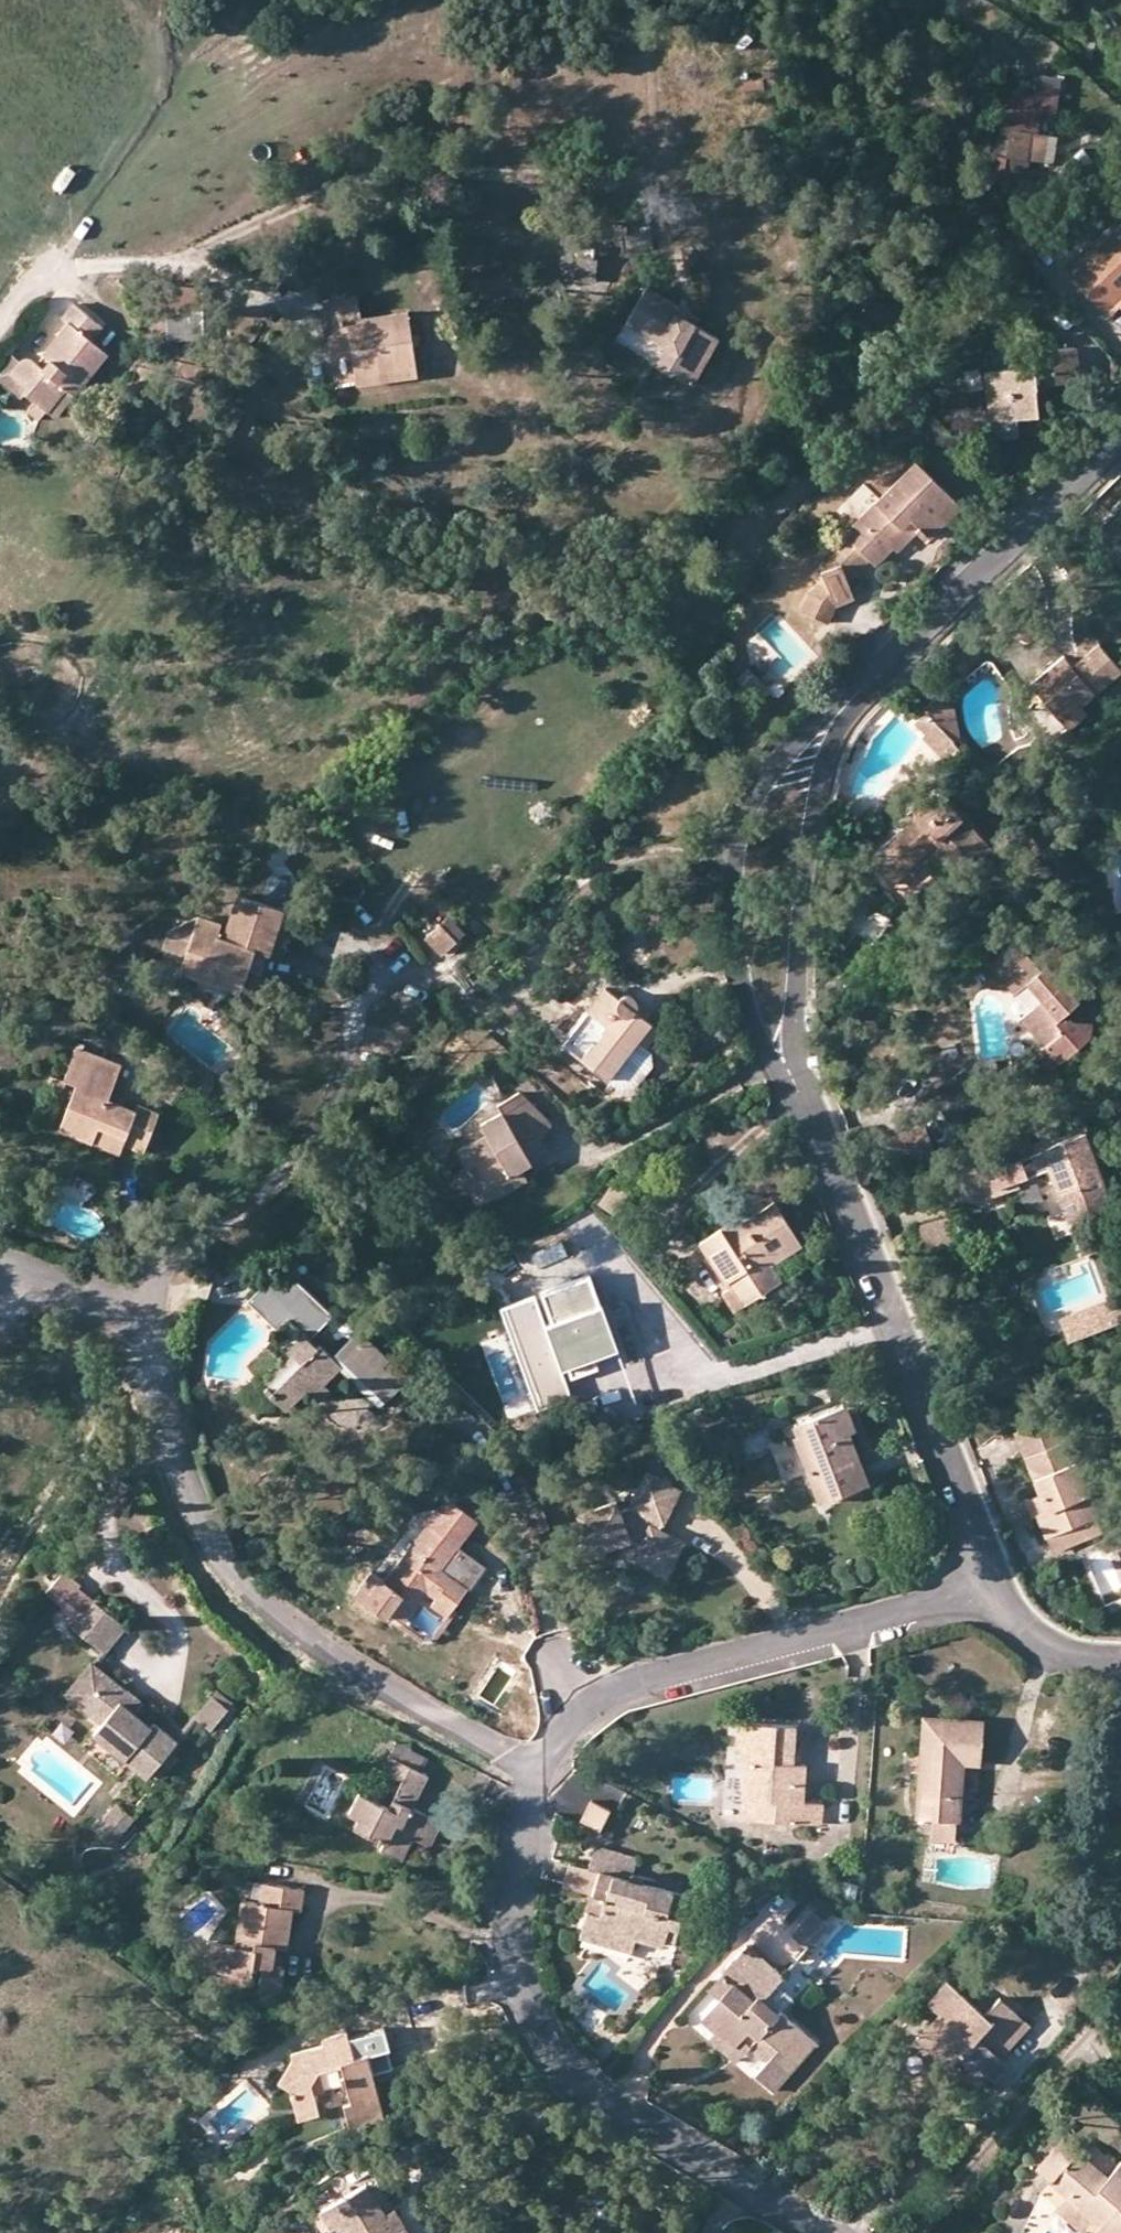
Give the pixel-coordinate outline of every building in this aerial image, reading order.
[(1071,86),(1083,72),(1066,57),(1054,71),(1071,86)] [(1010,132),(1033,134),(1035,117),(1003,114),(1001,137),(1010,138),(1010,132)] [(1033,134),(1010,132),(1010,138),(1009,158),(1029,160),(1043,161),(1046,135),(1033,134)] [(1029,160),(1009,158),(1007,171),(1028,174),(1029,160)] [(1069,278),(1105,315),(1117,305),(1115,302),(1120,296),(1120,229),(1069,278)] [(594,249),(576,248),(575,257),(563,257),(561,279),(591,280),(594,249)] [(665,305),(670,297),(646,284),(627,319),(669,341),(683,349),(671,370),(693,382),(718,334),(687,317),(665,305)] [(324,300),(331,346),(350,344),(351,354),(355,375),(415,366),(408,311),(361,317),(358,295),(324,300)] [(692,309),(670,297),(665,305),(687,317),(692,309)] [(93,341),(104,327),(75,304),(63,320),(67,324),(43,356),(51,361),(43,371),(36,364),(25,356),(11,374),(28,388),(24,394),(37,404),(28,414),(40,424),(41,423),(48,414),(65,390),(75,397),(108,355),(93,341)] [(671,370),(683,349),(669,341),(657,363),(671,370)] [(332,357),(351,354),(350,344),(331,346),(332,357)] [(1080,381),(1077,348),(1043,352),(1044,369),(1034,370),(1034,367),(992,370),(993,381),(984,382),(987,413),(988,421),(1014,419),(1036,417),(1035,399),(1034,385),(1045,384),(1080,381)] [(0,371),(0,380),(21,398),(24,394),(28,388),(11,374),(25,356),(17,350),(0,371)] [(43,356),(36,364),(43,371),(51,361),(43,356)] [(416,378),(415,366),(355,375),(356,386),(416,378)] [(984,371),(984,382),(993,381),(992,370),(984,371)] [(1047,398),(1045,384),(1034,385),(1035,399),(1047,398)] [(48,414),(53,417),(57,421),(63,412),(75,397),(65,390),(48,414)] [(988,421),(987,413),(970,414),(972,439),(1016,435),(1014,419),(988,421)] [(930,540),(961,509),(915,463),(844,534),(849,539),(869,561),(877,567),(894,550),(889,543),(911,521),(921,531),(930,540)] [(898,552),(921,531),(911,521),(889,543),(894,550),(898,552)] [(848,582),(869,561),(849,539),(823,565),(830,573),(848,582)] [(847,582),(848,582),(830,573),(810,593),(800,612),(829,625),(837,608),(854,601),(847,582)] [(1090,637),(1066,659),(1073,667),(1096,646),(1090,637)] [(1030,685),(1070,730),(1087,715),(1081,708),(1120,673),(1120,672),(1096,646),(1073,667),(1066,659),(1063,656),(1030,685)] [(955,747),(960,742),(946,701),(941,696),(924,714),(955,747)] [(955,747),(924,714),(913,723),(925,736),(923,739),(945,763),(958,750),(955,747)] [(939,795),(885,845),(909,869),(931,849),(938,842),(951,856),(944,863),(960,878),(991,849),(939,795)] [(931,849),(944,863),(951,856),(938,842),(931,849)] [(885,845),(863,866),(907,911),(929,891),(909,869),(885,845)] [(280,900),(235,887),(222,931),(215,929),(219,915),(195,908),(166,926),(160,942),(183,949),(178,966),(237,984),(252,941),(267,944),(280,900)] [(439,926),(425,938),(441,955),(456,941),(439,926)] [(1014,995),(1030,1012),(1021,1020),(1045,1048),(1050,1065),(1065,1061),(1094,1033),(1095,1020),(1075,1023),(1068,1013),(1096,987),(1053,939),(1030,959),(1025,963),(1008,945),(982,968),(1009,998),(1014,995)] [(616,998),(600,986),(559,1041),(607,1076),(636,1037),(647,1045),(658,1031),(634,1013),(635,1009),(634,1004),(633,1001),(630,999),(628,997),(623,996),(619,997),(616,998)] [(651,1050),(647,1045),(636,1037),(607,1076),(623,1088),(636,1086),(653,1064),(651,1050)] [(218,1069),(235,1049),(224,1039),(207,1060),(218,1069)] [(123,1060),(74,1042),(61,1076),(73,1080),(57,1124),(92,1137),(99,1120),(126,1130),(123,1137),(144,1145),(159,1106),(138,1098),(136,1105),(109,1095),(123,1060)] [(526,1100),(519,1092),(497,1104),(501,1114),(526,1100)] [(550,1123),(526,1100),(501,1114),(480,1125),(484,1135),(455,1152),(464,1170),(474,1167),(494,1199),(525,1182),(519,1167),(548,1151),(543,1141),(540,1136),(550,1123)] [(120,1147),(123,1137),(126,1130),(99,1120),(92,1137),(120,1147)] [(1007,1155),(970,1169),(982,1202),(1020,1188),(1017,1180),(1050,1168),(1071,1223),(1111,1208),(1085,1136),(1010,1163),(1007,1155)] [(435,1180),(435,1169),(425,1170),(426,1181),(435,1180)] [(772,1204),(741,1224),(724,1235),(719,1228),(697,1243),(726,1288),(719,1294),(731,1310),(780,1278),(770,1264),(800,1245),(772,1204)] [(737,1216),(719,1228),(724,1235),(741,1224),(737,1216)] [(914,1226),(919,1252),(963,1243),(957,1216),(914,1226)] [(108,1230),(102,1227),(99,1230),(97,1231),(95,1233),(91,1235),(95,1239),(108,1239),(108,1230)] [(340,1368),(380,1406),(403,1382),(354,1334),(328,1360),(315,1347),(312,1350),(302,1341),(326,1315),(299,1289),(295,1293),(276,1274),(271,1279),(267,1275),(252,1290),(256,1294),(247,1304),(274,1331),(272,1334),(274,1337),(261,1351),(274,1363),(255,1383),(285,1412),(307,1389),(314,1394),(323,1385),(331,1377),(340,1368)] [(600,1309),(588,1277),(541,1295),(550,1324),(544,1326),(553,1353),(559,1350),(570,1376),(593,1368),(590,1360),(615,1350),(600,1309)] [(1070,1348),(1120,1333),(1120,1307),(1062,1325),(1070,1348)] [(323,1385),(314,1394),(321,1402),(330,1392),(323,1385)] [(845,1405),(828,1412),(838,1435),(846,1432),(854,1428),(845,1405)] [(866,1483),(846,1432),(838,1435),(828,1412),(792,1425),(796,1435),(791,1437),(818,1502),(866,1483)] [(1015,1433),(1041,1494),(1048,1511),(1038,1515),(1054,1556),(1103,1535),(1055,1416),(1015,1433)] [(664,1524),(681,1490),(643,1472),(625,1509),(616,1510),(614,1502),(575,1514),(587,1554),(630,1542),(638,1546),(631,1558),(653,1570),(660,1560),(671,1566),(683,1543),(661,1530),(655,1529),(658,1521),(664,1524)] [(355,1591),(386,1616),(390,1610),(403,1620),(425,1591),(435,1598),(430,1604),(446,1617),(480,1572),(487,1563),(460,1541),(479,1516),(450,1494),(385,1578),(372,1568),(355,1591)] [(1035,1517),(1038,1515),(1048,1511),(1041,1494),(1028,1500),(1035,1517)] [(661,1530),(664,1524),(658,1521),(655,1529),(661,1530)] [(665,1577),(671,1566),(660,1560),(653,1570),(665,1577)] [(46,1591),(63,1604),(78,1586),(80,1583),(63,1569),(46,1591)] [(74,1626),(95,1600),(78,1586),(63,1604),(56,1612),(74,1626)] [(125,1624),(95,1600),(74,1626),(104,1651),(125,1624)] [(106,1673),(90,1660),(65,1691),(81,1704),(106,1673)] [(134,1711),(120,1700),(127,1690),(106,1673),(81,1704),(102,1721),(93,1731),(147,1775),(148,1775),(176,1740),(154,1720),(150,1725),(134,1711)] [(127,1690),(120,1700),(134,1711),(142,1701),(128,1690),(127,1690)] [(229,1707),(213,1694),(195,1714),(195,1715),(210,1728),(229,1707)] [(917,1819),(931,1820),(954,1821),(959,1760),(979,1762),(981,1723),(925,1720),(917,1819)] [(744,1763),(742,1800),(774,1802),(773,1821),(821,1824),(821,1804),(803,1804),(804,1767),(799,1765),(800,1749),(794,1748),(794,1727),(735,1724),(733,1762),(744,1763)] [(393,1745),(387,1758),(421,1774),(426,1761),(393,1745)] [(428,1777),(421,1774),(387,1758),(380,1771),(402,1782),(390,1807),(358,1793),(348,1813),(358,1819),(354,1827),(385,1842),(381,1851),(401,1860),(411,1838),(429,1846),(440,1823),(413,1808),(428,1777)] [(135,1806),(127,1800),(121,1807),(129,1814),(135,1806)] [(741,1819),(773,1821),(774,1802),(742,1800),(741,1819)] [(608,1811),(588,1802),(580,1820),(599,1830),(608,1811)] [(129,1814),(121,1807),(116,1803),(96,1829),(113,1843),(134,1817),(129,1814)] [(953,1842),(954,1821),(931,1820),(930,1840),(953,1842)] [(597,1872),(591,1894),(600,1897),(592,1928),(634,1940),(661,1948),(664,1939),(674,1941),(686,1895),(630,1878),(635,1859),(592,1847),(586,1869),(597,1872)] [(303,1890),(260,1885),(257,1904),(240,1903),(234,1946),(206,1943),(203,1970),(251,1977),(261,1978),(259,1991),(280,1993),(284,1968),(274,1968),(276,1948),(287,1949),(293,1911),(300,1911),(303,1890)] [(629,1954),(634,1940),(592,1928),(600,1897),(591,1894),(579,1940),(629,1954)] [(823,1927),(809,1913),(795,1930),(808,1941),(810,1943),(823,1927)] [(801,1949),(808,1941),(795,1930),(788,1937),(801,1949)] [(747,1947),(716,1980),(725,1990),(717,2000),(699,2020),(713,2032),(729,2047),(736,2039),(749,2049),(764,2064),(757,2072),(777,2089),(816,2045),(778,2010),(777,2013),(760,1998),(780,1976),(747,1947)] [(284,1968),(287,1949),(276,1948),(274,1968),(284,1968)] [(249,1989),(251,1977),(203,1970),(202,1981),(249,1989)] [(768,1990),(782,2005),(798,1990),(784,1975),(768,1990)] [(706,1990),(717,2000),(725,1990),(716,1980),(706,1990)] [(979,2015),(943,1984),(924,2006),(935,2016),(914,2041),(947,2070),(956,2059),(969,2070),(972,2066),(993,2084),(1008,2067),(998,2058),(1026,2025),(995,1998),(979,2015)] [(322,2044),(289,2055),(290,2059),(277,2082),(287,2089),(297,2118),(319,2112),(310,2084),(318,2071),(339,2064),(350,2103),(343,2105),(350,2133),(367,2128),(366,2124),(384,2118),(366,2056),(363,2056),(360,2046),(364,2046),(360,2034),(345,2037),(344,2032),(320,2039),(322,2044)] [(734,2066),(749,2049),(736,2039),(729,2047),(713,2032),(706,2042),(734,2066)] [(1067,2196),(1094,2220),(1086,2228),(1092,2232),(1120,2232),(1120,2166),(1120,2165),(1107,2180),(1060,2139),(1035,2169),(1067,2196)] [(363,2191),(375,2211),(384,2205),(371,2185),(363,2191)] [(384,2205),(375,2211),(363,2191),(360,2187),(317,2215),(320,2220),(312,2225),(317,2232),(402,2232),(384,2205)] [(1086,2228),(1094,2220),(1067,2196),(1054,2210),(1079,2232),(1082,2232),(1086,2228)]
